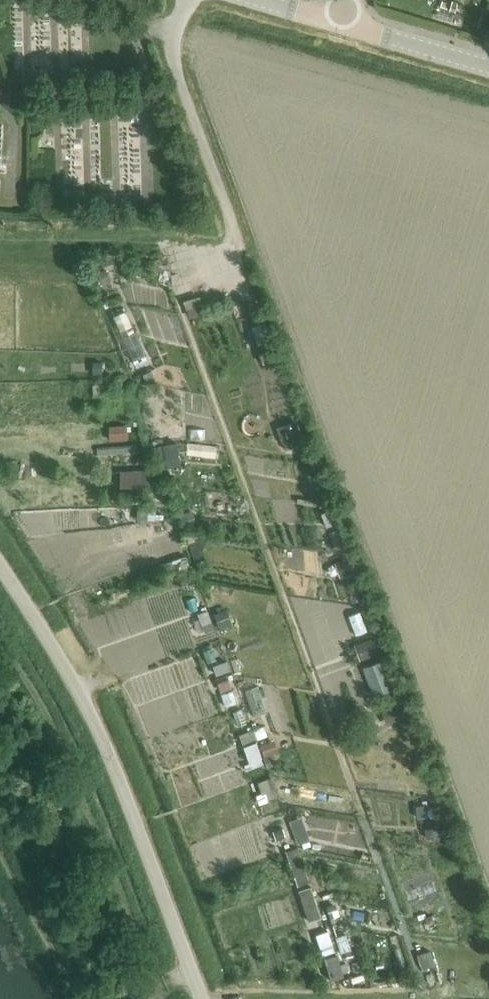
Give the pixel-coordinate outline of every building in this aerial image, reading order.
[(252,328),(257,345),(266,342),(261,325),(252,328)] [(92,362),(92,364),(92,375),(102,375),(102,362),(92,362)] [(294,422),(283,426),(289,443),(300,439),(294,422)] [(109,427),(102,428),(103,441),(127,440),(126,425),(108,426),(109,427)] [(136,446),(97,448),(97,456),(137,453),(136,446)] [(120,471),(120,488),(152,487),(152,470),(120,471)] [(155,510),(137,510),(137,521),(147,521),(155,521),(155,510)] [(192,510),(179,515),(184,528),(197,524),(192,510)] [(159,550),(140,557),(143,569),(150,566),(162,562),(163,562),(159,550)] [(349,558),(337,562),(343,577),(354,574),(349,558)] [(167,577),(167,576),(163,564),(162,562),(150,566),(155,581),(167,577)] [(227,609),(214,613),(220,630),(233,625),(227,609)] [(208,611),(198,614),(204,633),(214,630),(208,611)] [(373,638),(355,645),(356,645),(360,656),(361,660),(379,653),(373,638)] [(227,661),(212,666),(216,677),(231,671),(227,661)] [(363,668),(374,697),(393,690),(382,661),(363,668)] [(397,706),(384,710),(390,724),(403,719),(403,718),(398,705),(397,706)] [(273,740),(260,745),(263,756),(277,751),(273,740)] [(245,747),(244,747),(249,763),(262,758),(256,743),(245,747)] [(265,757),(264,758),(267,767),(275,765),(272,755),(265,757)] [(261,759),(244,766),(245,767),(246,771),(263,764),(261,759)] [(259,782),(258,782),(262,794),(275,789),(271,778),(259,782)] [(429,805),(416,807),(417,818),(429,817),(430,816),(429,805)] [(302,818),(290,822),(298,845),(310,841),(302,818)] [(438,827),(425,830),(425,831),(426,839),(440,836),(438,827)] [(274,831),(273,831),(276,840),(284,837),(281,829),(274,831)] [(286,852),(297,886),(298,886),(309,882),(298,848),(286,852)] [(311,887),(298,891),(309,922),(321,918),(311,887)] [(334,904),(326,907),(330,918),(338,915),(334,904)] [(345,932),(335,936),(342,953),(352,949),(345,932)] [(337,955),(324,959),(330,981),(344,977),(337,955)]
